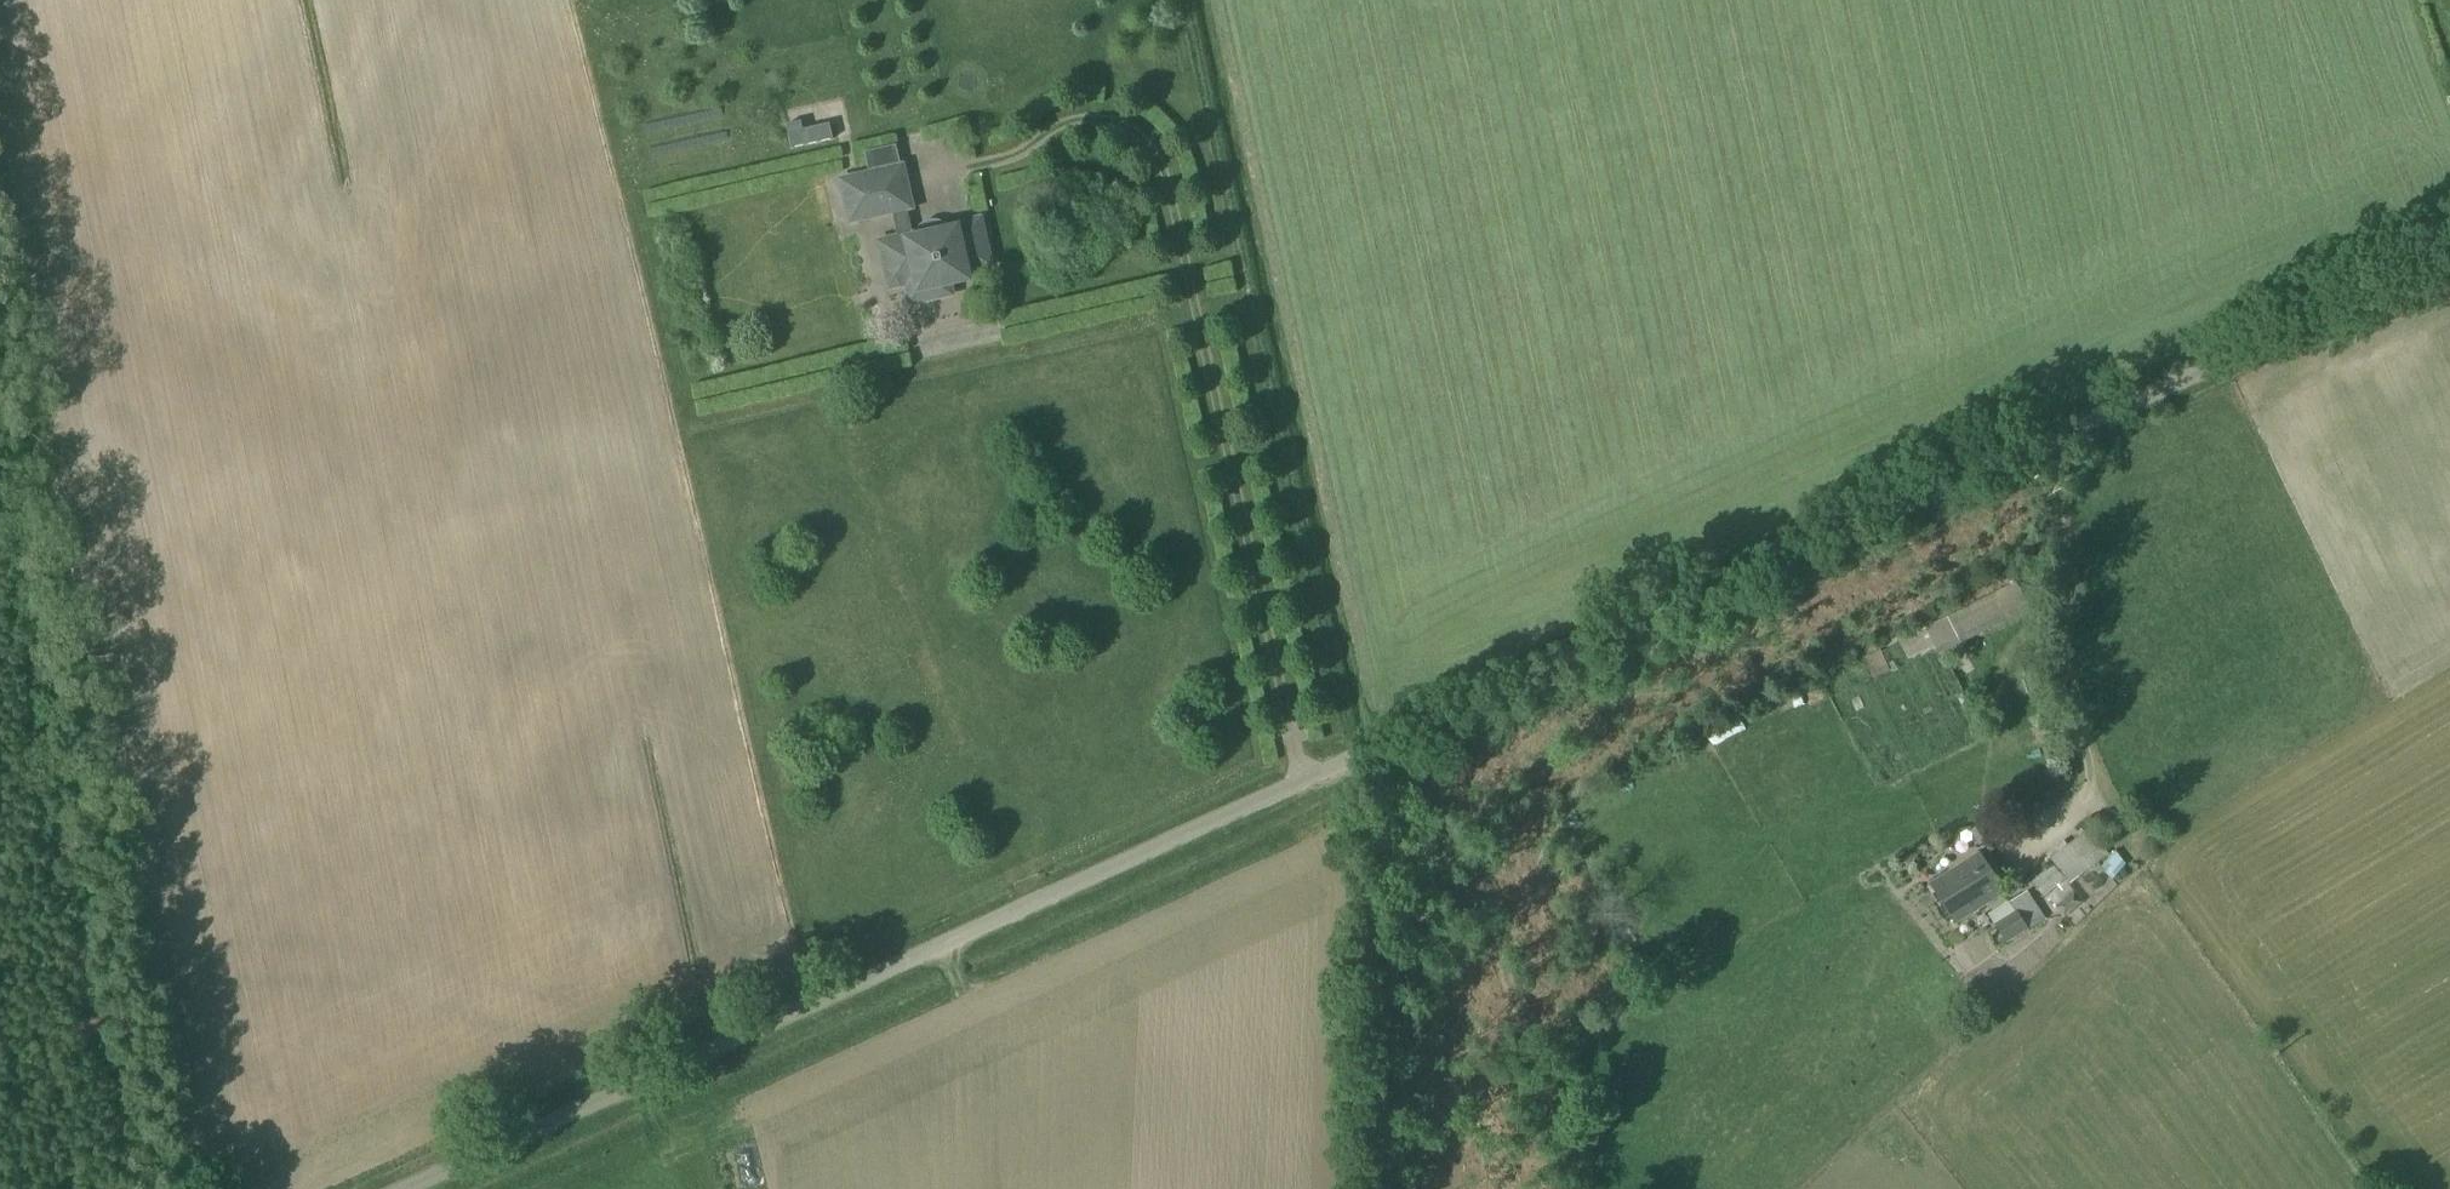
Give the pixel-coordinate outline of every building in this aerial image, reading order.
[(792,149),(807,145),(803,130),(801,121),(789,124),(786,125),(792,149)] [(843,180),(852,220),(893,211),(900,241),(887,244),(891,262),(886,263),(891,286),(917,280),(921,299),(946,294),(944,284),(969,278),(966,269),(989,264),(983,241),(989,240),(984,219),(943,228),(943,226),(912,233),(906,208),(911,207),(902,167),(843,180)] [(2001,616),(1991,596),(1945,619),(1957,639),(2002,618),(2001,616)] [(1989,839),(1980,825),(1970,831),(1979,846),(1989,839)] [(2063,842),(2046,856),(2052,865),(2064,879),(2069,886),(2107,855),(2087,830),(2067,847),(2063,842)] [(1931,885),(1955,923),(2003,893),(1979,855),(1931,885)] [(2064,879),(2052,865),(2032,883),(2043,896),(2064,879)] [(2055,894),(2062,902),(2074,893),(2067,885),(2055,894)] [(2009,903),(2015,911),(2027,930),(2045,919),(2027,892),(2009,903)] [(2074,893),(2062,902),(2055,908),(2063,918),(2082,904),(2074,893)] [(2027,930),(2015,911),(1994,924),(2007,943),(2027,930)]
